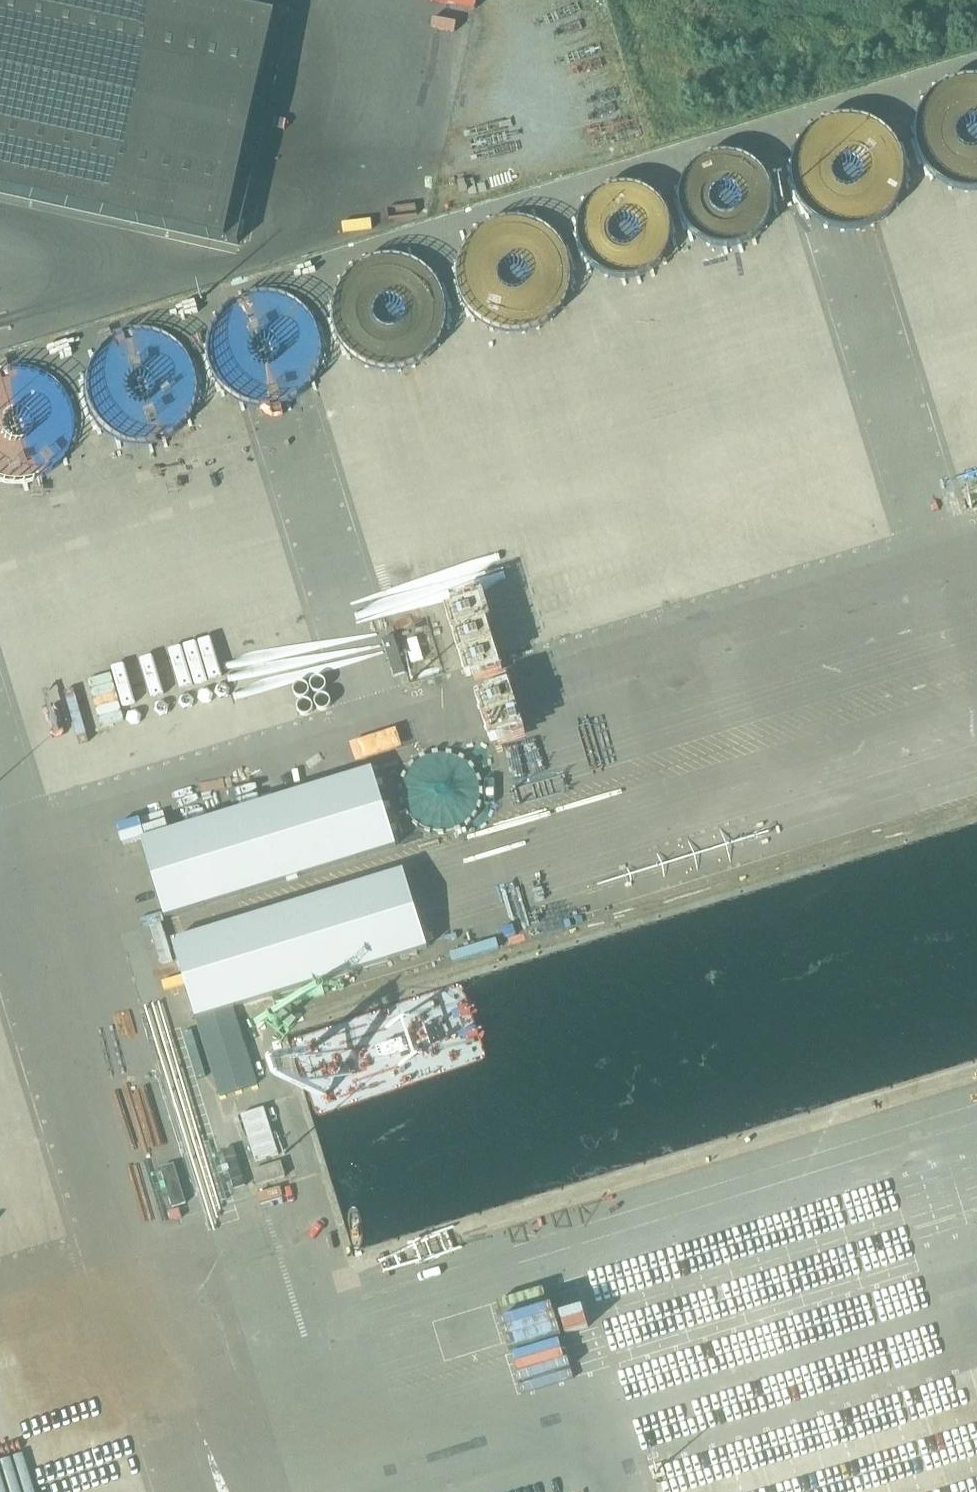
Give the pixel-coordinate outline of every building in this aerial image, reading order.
[(226,240),(226,239),(239,179),(240,177),(251,129),(251,127),(259,90),(260,88),(276,15),(251,10),(251,11),(225,5),(225,4),(207,0),(0,0),(0,190),(226,240)] [(370,761),(139,831),(165,915),(398,844),(370,761)] [(398,861),(171,932),(197,1017),(426,943),(398,861)] [(278,1154),(264,1108),(240,1115),(255,1162),(278,1154)] [(285,1176),(280,1162),(252,1171),(257,1185),(285,1176)] [(61,1228),(59,1221),(30,1229),(25,1212),(0,1219),(0,1245),(61,1228)]
